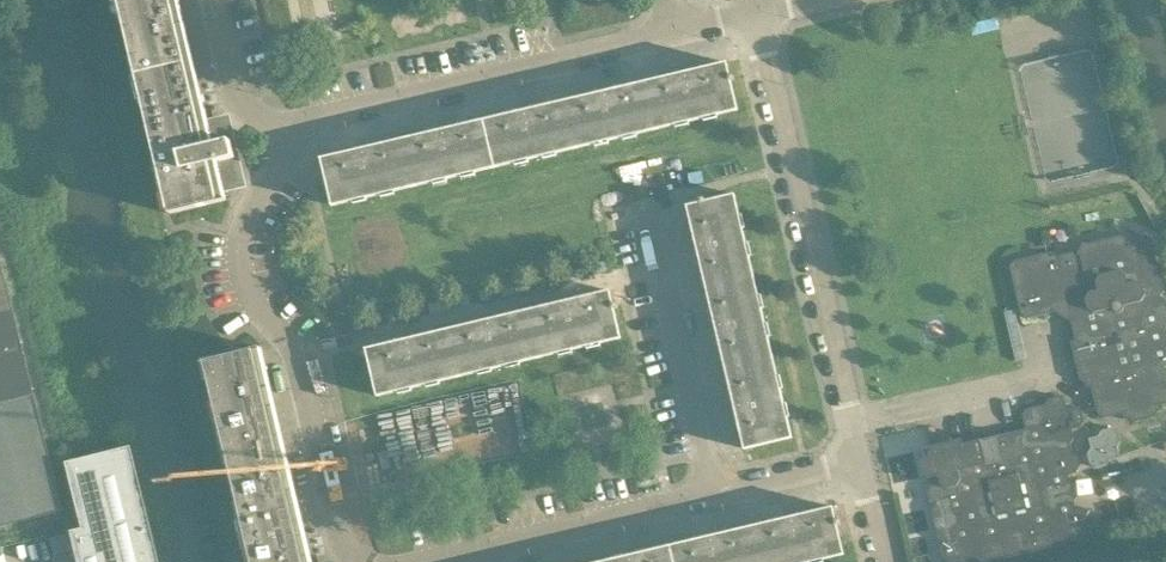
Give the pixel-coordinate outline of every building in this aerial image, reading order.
[(216,188),(239,183),(233,158),(234,158),(230,140),(229,140),(225,121),(202,126),(172,0),(120,0),(157,157),(161,174),(170,210),(169,210),(169,214),(226,200),(225,198),(219,200),(216,188)] [(726,62),(645,81),(656,129),(737,110),(731,83),(730,81),(734,80),(732,75),(729,76),(726,62)] [(575,148),(656,129),(645,81),(564,100),(575,148)] [(495,167),(575,148),(564,100),(483,119),(495,167)] [(415,186),(495,167),(483,119),(403,138),(415,186)] [(332,205),(415,186),(403,138),(321,158),(332,205)] [(705,287),(753,276),(734,194),(705,201),(704,198),(699,199),(700,202),(686,206),(705,287)] [(1071,322),(1074,334),(1070,341),(1079,379),(1085,383),(1086,387),(1091,386),(1097,414),(1104,418),(1123,414),(1124,419),(1128,418),(1134,422),(1153,418),(1157,412),(1162,411),(1160,405),(1165,403),(1165,302),(1165,299),(1160,296),(1163,290),(1161,281),(1165,276),(1162,265),(1156,262),(1151,239),(1144,235),(1130,238),(1129,241),(1120,236),(1082,245),(1077,253),(1074,251),(1060,255),(1058,257),(1050,252),(1013,261),(1009,267),(1021,314),(1027,318),(1050,313),(1055,305),(1074,316),(1071,322)] [(60,511),(33,404),(0,273),(0,526),(60,511)] [(705,287),(724,368),(772,356),(753,276),(705,287)] [(528,310),(539,357),(620,338),(613,309),(617,308),(616,303),(612,304),(609,290),(528,310)] [(448,329),(459,376),(539,357),(528,310),(448,329)] [(1016,325),(1007,328),(1011,345),(1021,343),(1016,325)] [(459,376),(448,329),(365,348),(377,396),(459,376)] [(255,351),(261,350),(260,347),(204,361),(205,364),(206,364),(253,561),(305,561),(255,351)] [(772,356),(724,368),(744,449),(791,437),(772,356)] [(1079,546),(1082,540),(1092,538),(1090,527),(1093,521),(1091,512),(1085,508),(1076,510),(1074,501),(1078,495),(1076,487),(1070,483),(1067,474),(1076,472),(1080,466),(1078,456),(1071,452),(1070,444),(1074,438),(1071,429),(1080,427),(1084,421),(1082,411),(1075,407),(1067,409),(1065,400),(1058,396),(1048,398),(1044,404),(1026,409),(1022,415),(1025,429),(961,444),(960,439),(931,446),(922,448),(924,458),(920,463),(923,474),(929,478),(931,486),(927,492),(929,502),(936,506),(932,512),(938,537),(944,541),(940,548),(942,557),(948,561),(988,561),(1063,544),(1069,548),(1079,546)] [(1098,436),(1088,438),(1090,448),(1087,454),(1089,464),(1096,467),(1106,465),(1109,459),(1119,457),(1116,447),(1120,441),(1118,431),(1111,428),(1101,430),(1098,436)] [(65,531),(73,561),(155,561),(126,446),(60,462),(77,528),(65,531)] [(759,561),(809,561),(843,554),(836,525),(840,524),(838,519),(835,520),(832,507),(751,526),(759,561)] [(751,526),(670,545),(675,561),(759,561),(751,526)] [(670,545),(598,561),(675,561),(670,545)]
